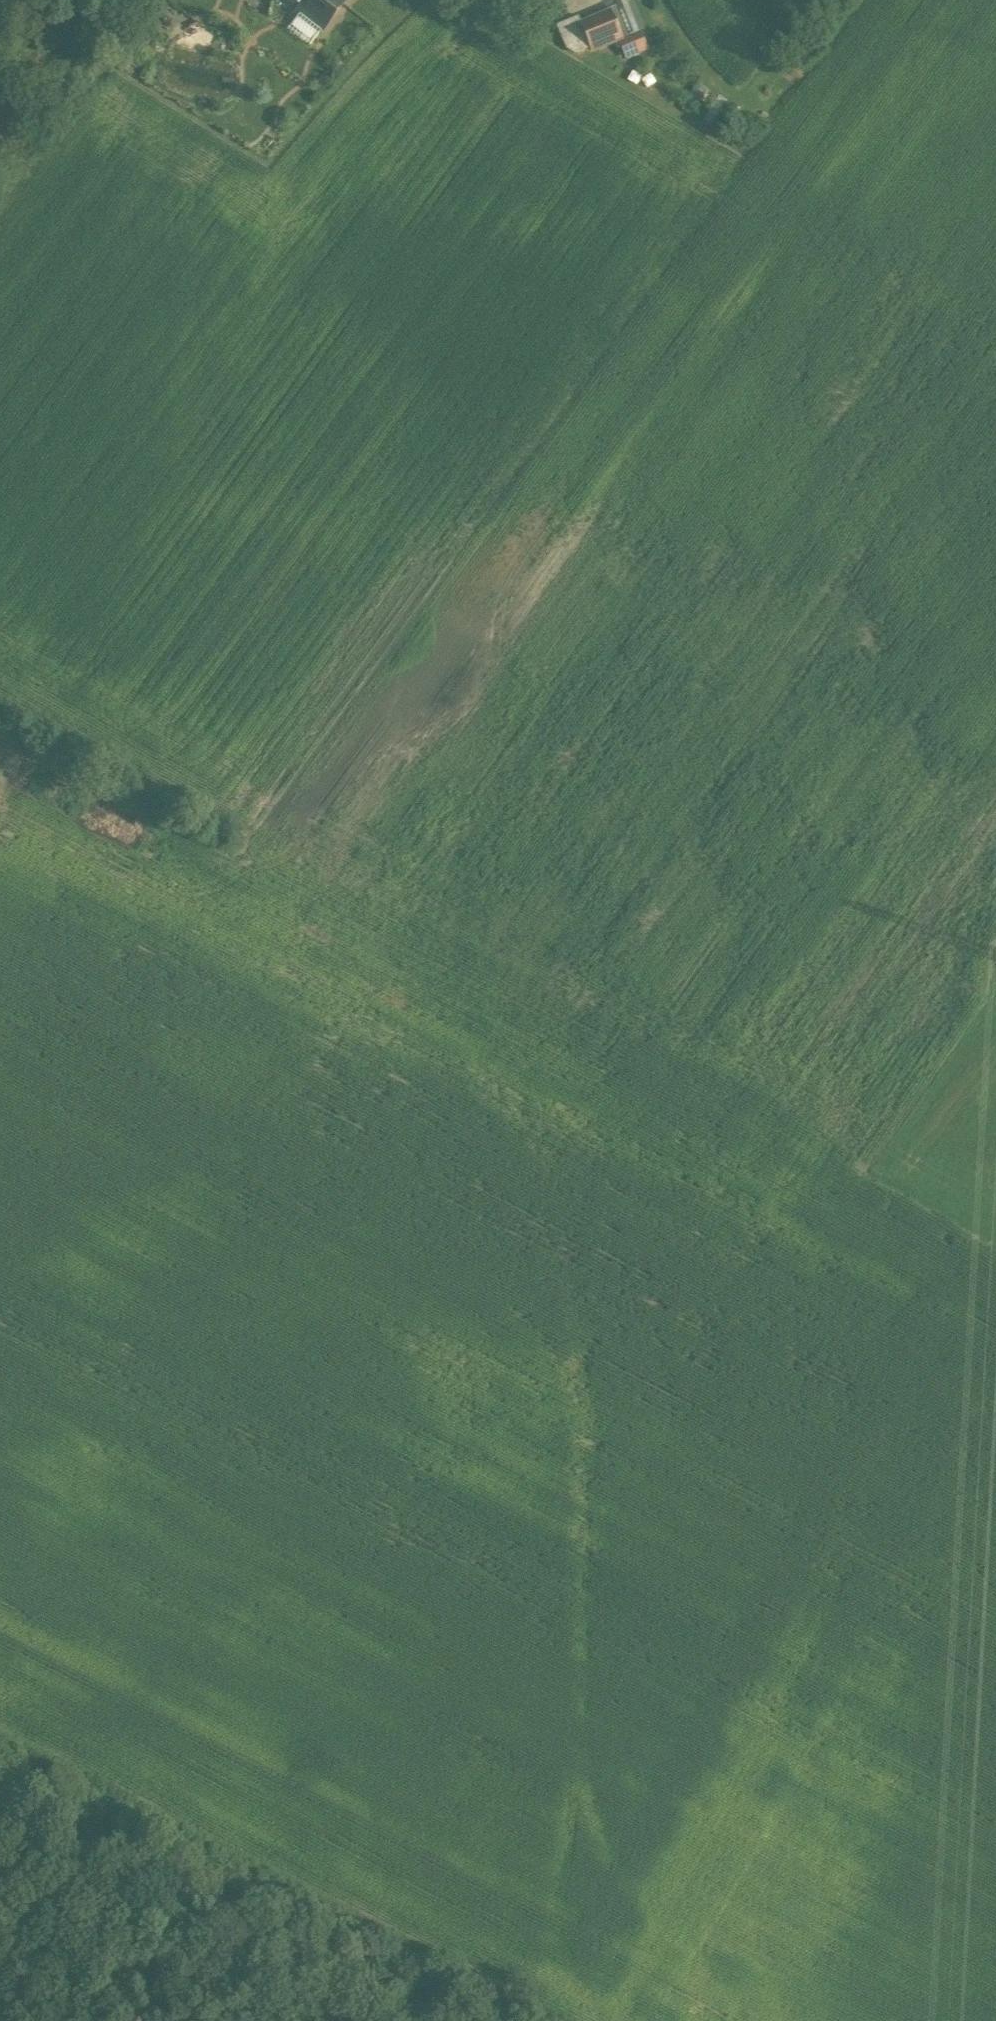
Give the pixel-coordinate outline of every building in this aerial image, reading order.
[(305,9),(302,13),(303,13),(304,18),(318,29),(324,29),(346,0),(345,0),(292,0),(305,9)] [(628,34),(615,5),(584,18),(596,47),(628,34)]
